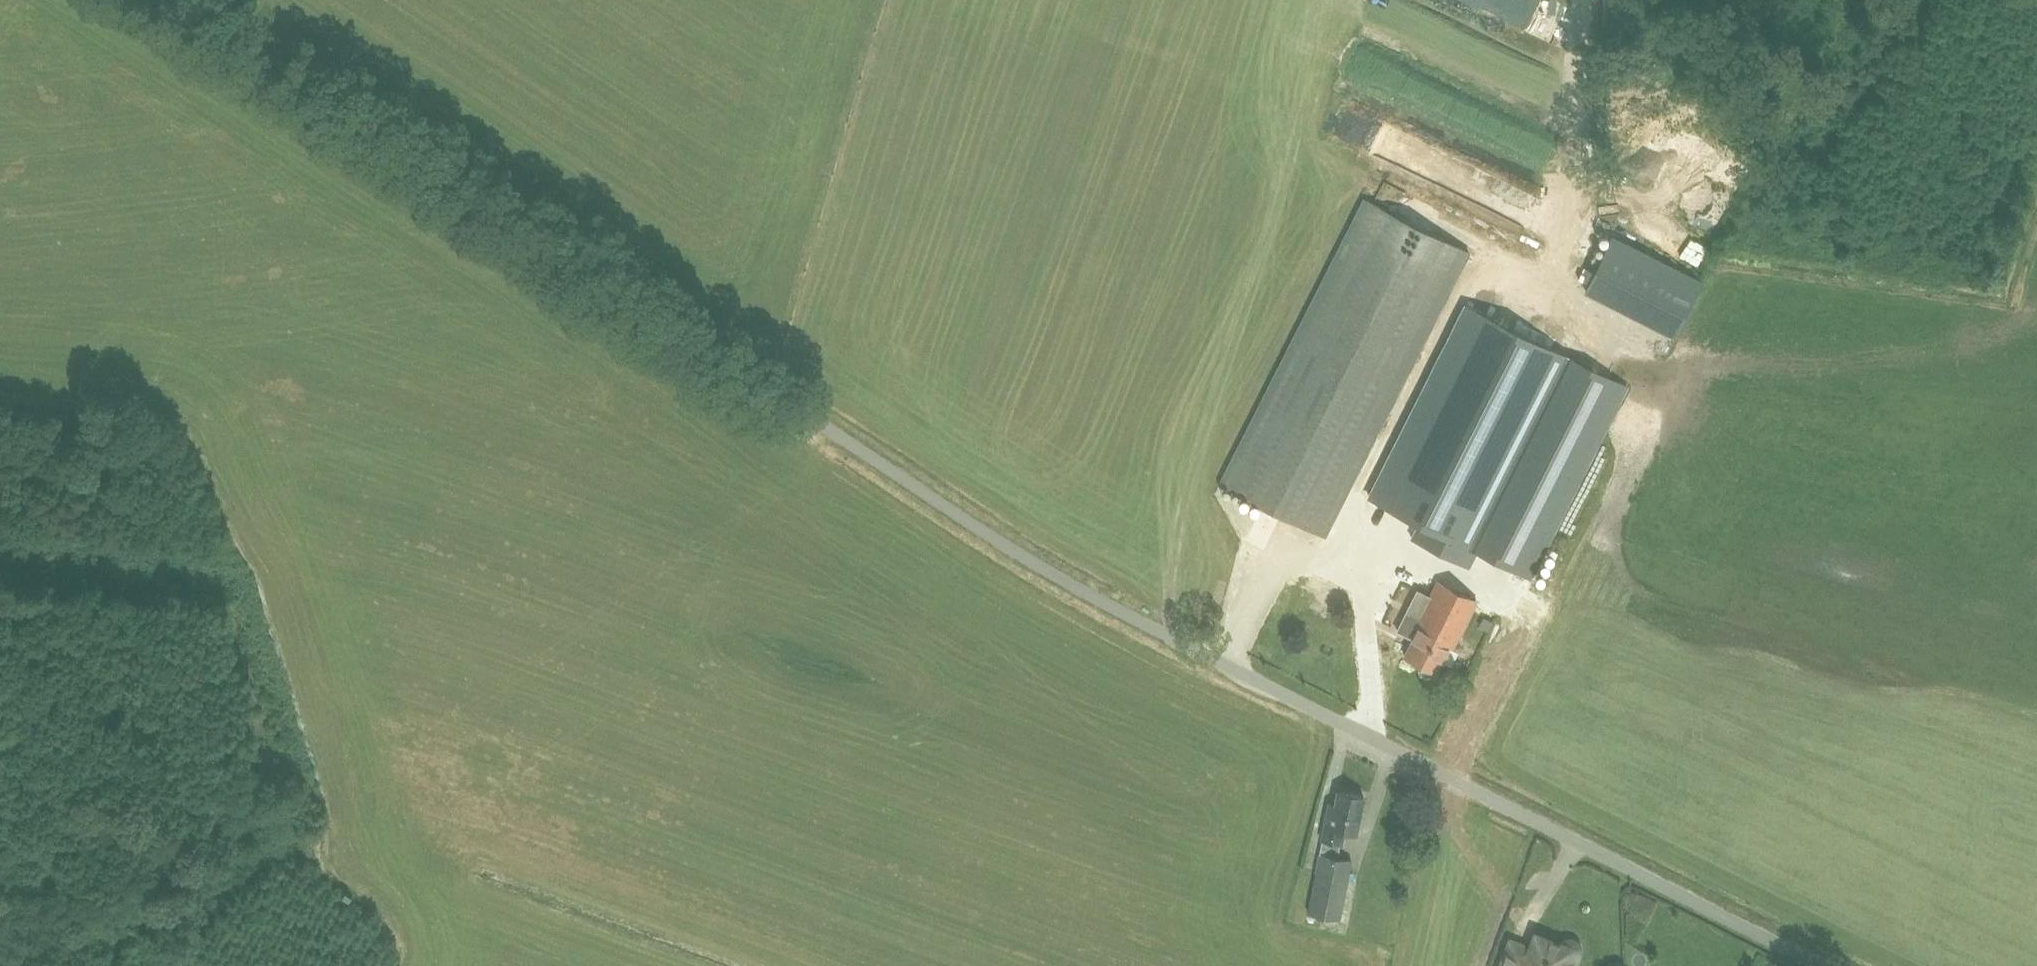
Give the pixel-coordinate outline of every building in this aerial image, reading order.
[(1285,354),(1221,482),(1325,535),(1469,252),(1365,199),(1285,354)] [(1612,235),(1585,289),(1675,334),(1702,280),(1612,235)] [(1500,344),(1496,351),(1519,362),(1522,354),(1500,344)] [(1444,345),(1429,384),(1447,391),(1462,352),(1444,345)] [(1459,541),(1531,578),(1587,466),(1629,385),(1556,350),(1515,429),(1459,541)] [(1393,460),(1430,476),(1440,455),(1442,456),(1457,423),(1417,405),(1393,460)] [(1383,517),(1400,530),(1413,512),(1393,497),(1387,506),(1390,508),(1383,517)] [(1414,638),(1405,656),(1437,672),(1450,646),(1453,648),(1477,600),(1439,581),(1431,596),(1420,619),(1407,612),(1398,630),(1414,638)] [(1346,831),(1357,833),(1365,797),(1339,791),(1336,804),(1330,803),(1323,839),(1343,843),(1346,831)] [(1352,859),(1321,853),(1309,912),(1340,918),(1352,859)] [(1580,953),(1580,951),(1580,950),(1580,948),(1580,946),(1579,945),(1578,943),(1577,942),(1575,941),(1574,940),(1572,940),(1571,939),(1569,940),(1567,940),(1566,940),(1564,941),(1563,943),(1562,944),(1536,935),(1531,948),(1511,940),(1501,965),(1575,965),(1580,953)]
